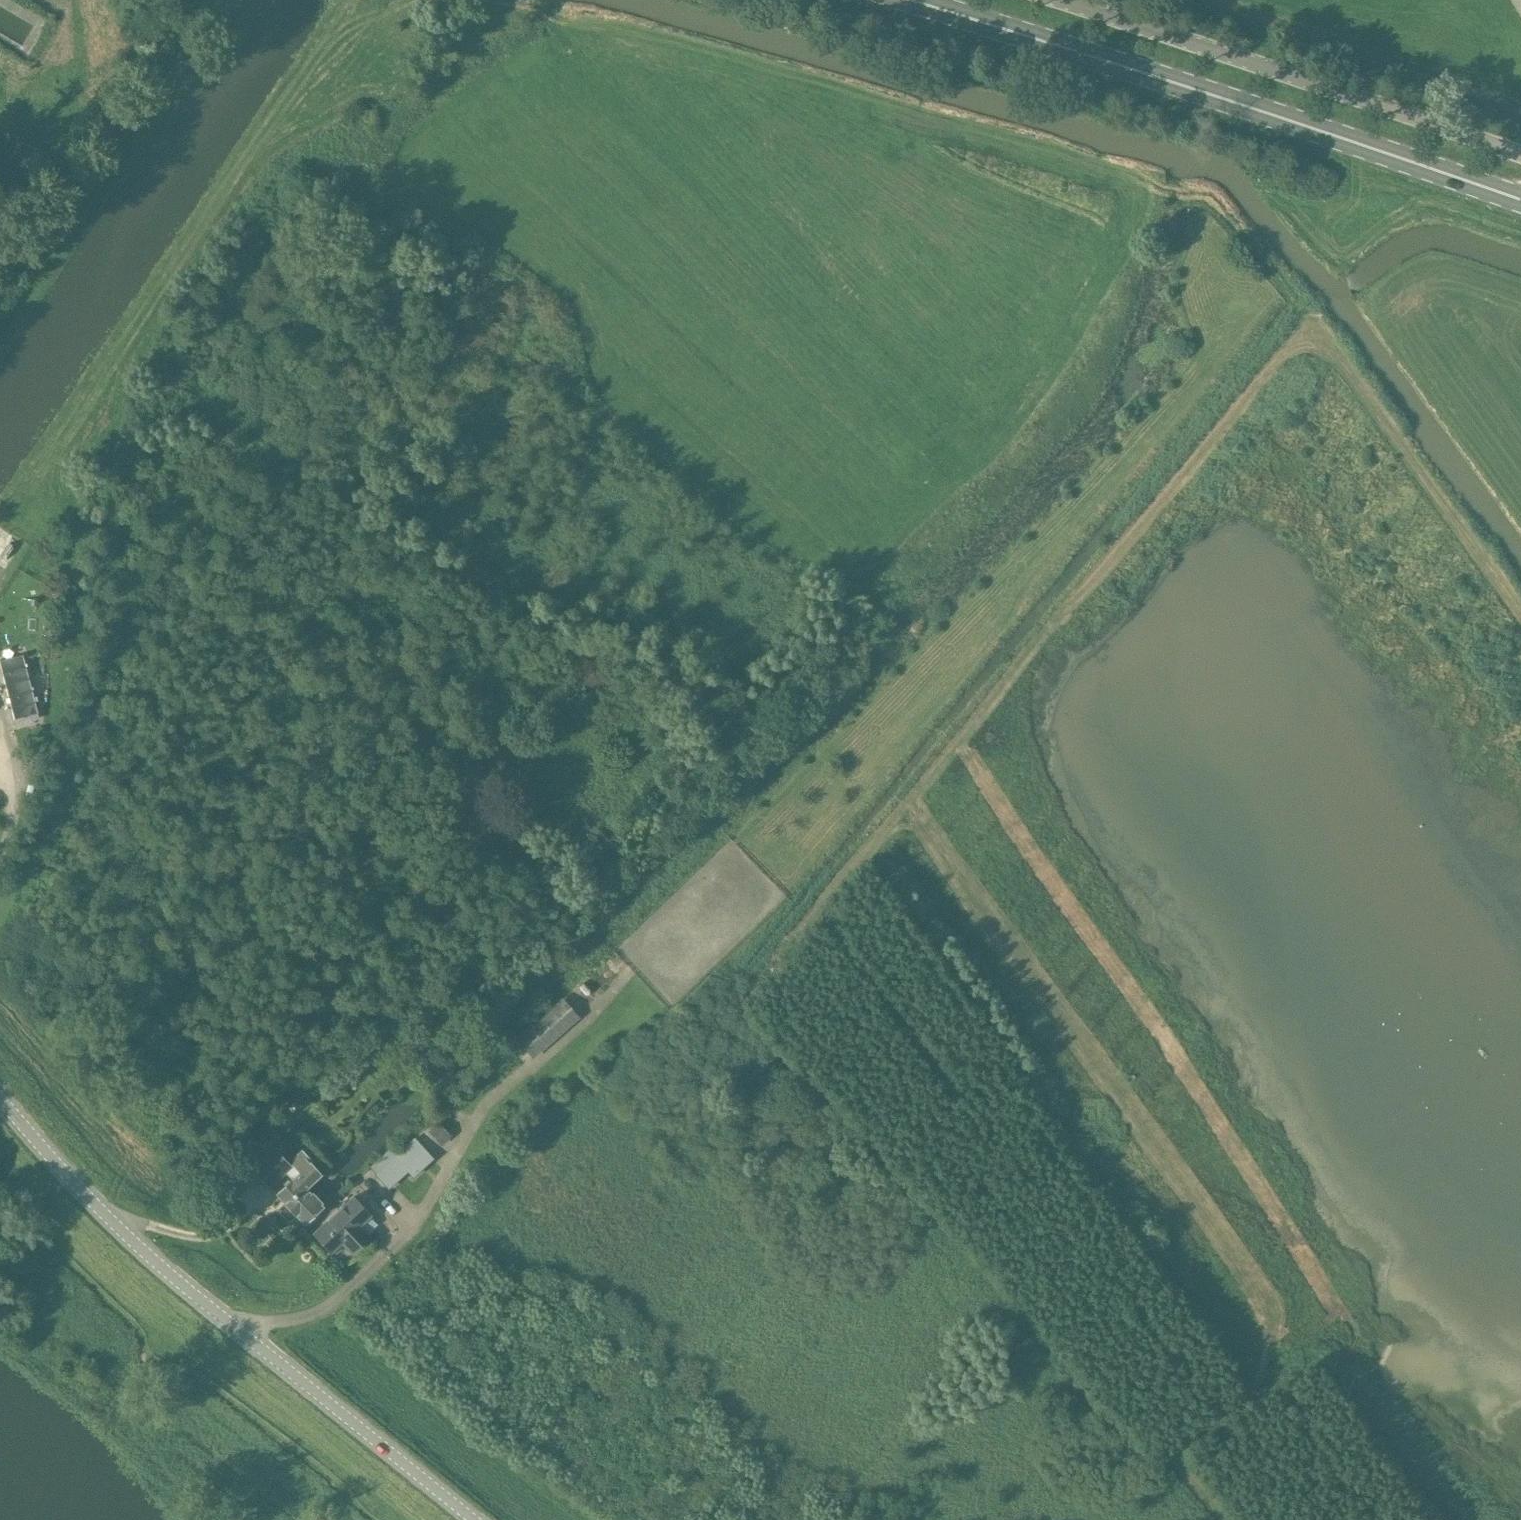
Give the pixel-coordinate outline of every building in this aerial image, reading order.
[(24,652),(0,657),(0,658),(14,723),(38,718),(24,652)] [(562,998),(516,1039),(533,1059),(580,1018),(562,998)] [(444,1149),(449,1129),(430,1124),(425,1144),(444,1149)] [(413,1178),(435,1159),(410,1132),(372,1165),(378,1171),(375,1174),(389,1189),(408,1172),(413,1178)] [(286,1173),(293,1180),(278,1194),(305,1223),(323,1206),(305,1188),(320,1174),(310,1163),(312,1162),(302,1151),(291,1161),(294,1164),(291,1166),(274,1148),(253,1168),(271,1187),(286,1173)] [(354,1197),(315,1234),(332,1252),(343,1242),(353,1252),(371,1236),(360,1225),(371,1215),(354,1197)]
